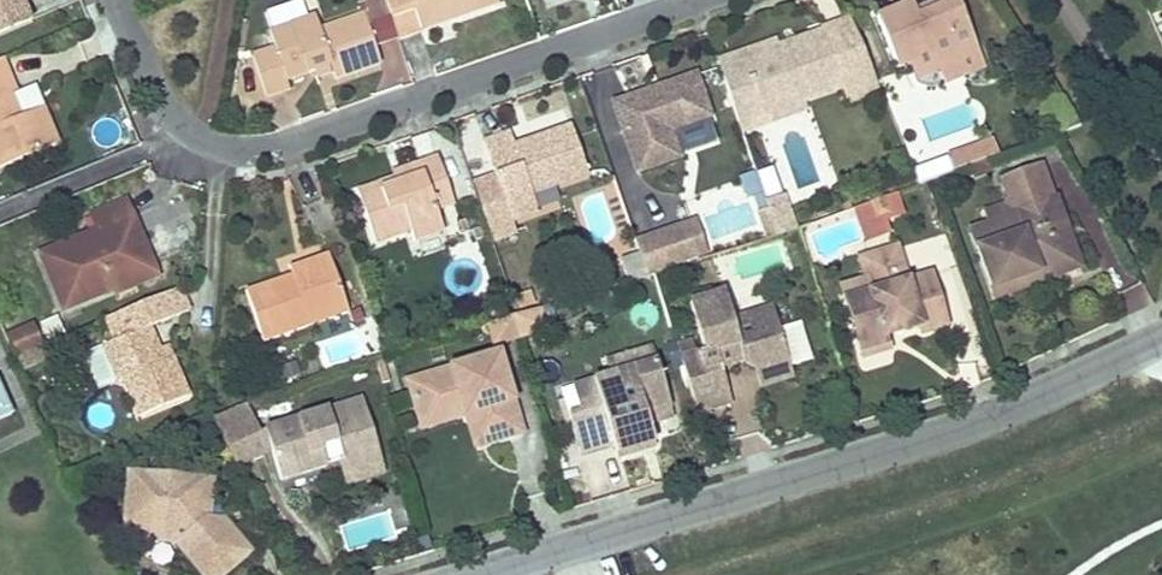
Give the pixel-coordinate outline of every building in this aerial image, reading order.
[(28,20),(20,0),(0,0),(0,31),(28,20)] [(389,17),(413,9),(420,30),(497,3),(496,0),(383,0),(389,17)] [(917,16),(914,9),(911,2),(893,9),(876,16),(879,23),(896,67),(931,53),(938,70),(978,53),(956,0),(917,16)] [(914,9),(917,16),(956,0),(936,0),(914,9)] [(413,9),(389,17),(396,37),(420,30),(413,9)] [(285,79),(313,70),(330,65),(332,72),(334,78),(380,63),(362,15),(318,29),(314,16),(268,31),(273,50),(251,56),(265,96),(288,89),(285,79)] [(765,55),(761,45),(717,60),(742,131),(765,123),(761,110),(802,96),(841,83),(848,103),(880,90),(850,18),(821,29),(823,34),(779,50),(765,55)] [(775,40),(761,45),(765,55),(779,50),(775,40)] [(379,46),(386,82),(408,77),(400,41),(379,46)] [(978,53),(938,70),(944,84),(984,67),(978,53)] [(0,58),(0,166),(56,143),(42,107),(19,116),(10,92),(14,90),(1,57),(0,58)] [(330,65),(313,70),(315,77),(332,72),(330,65)] [(654,96),(651,90),(614,103),(637,172),(676,160),(667,134),(710,120),(695,76),(660,87),(662,94),(654,96)] [(1151,81),(1160,95),(1161,93),(1161,76),(1151,81)] [(660,87),(651,90),(654,96),(662,94),(660,87)] [(802,96),(761,110),(765,123),(806,109),(802,96)] [(528,146),(526,140),(514,144),(510,131),(483,141),(495,174),(503,200),(480,207),(492,242),(517,233),(513,220),(537,213),(531,193),(586,174),(569,125),(537,136),(539,142),(528,146)] [(537,136),(526,140),(528,146),(539,142),(537,136)] [(948,158),(953,171),(966,166),(983,160),(978,148),(948,158)] [(395,178),(393,179),(356,191),(373,240),(409,228),(413,240),(443,231),(435,209),(453,202),(438,157),(418,163),(420,170),(403,176),(405,182),(398,184),(395,178)] [(987,171),(983,160),(966,166),(970,177),(987,171)] [(418,163),(391,172),(393,179),(395,178),(398,184),(405,182),(403,176),(420,170),(418,163)] [(1006,218),(988,224),(971,229),(993,294),(1013,287),(1016,286),(1013,278),(1063,263),(1054,238),(1068,233),(1056,199),(1052,200),(1040,165),(1001,178),(1010,203),(1016,220),(1008,223),(1006,218)] [(774,167),(741,176),(748,201),(781,193),(774,167)] [(495,174),(472,182),(480,207),(503,200),(495,174)] [(891,212),(885,195),(869,201),(875,218),(891,212)] [(784,196),(764,202),(776,235),(795,229),(784,196)] [(60,309),(111,289),(108,282),(131,274),(132,279),(152,271),(141,242),(132,246),(122,221),(131,217),(124,199),(88,213),(94,230),(39,253),(60,309)] [(1010,203),(983,212),(988,224),(1006,218),(1008,223),(1016,220),(1010,203)] [(141,242),(131,217),(122,221),(132,246),(141,242)] [(695,223),(636,242),(647,275),(655,273),(706,257),(695,223)] [(443,231),(413,240),(420,258),(449,248),(443,231)] [(1016,286),(1013,287),(1015,290),(1080,267),(1068,233),(1054,238),(1063,263),(1013,278),(1016,286)] [(870,293),(844,300),(861,355),(888,347),(885,335),(919,325),(921,331),(945,324),(930,275),(907,281),(896,246),(860,258),(867,282),(870,293)] [(283,282),(281,277),(245,289),(261,342),(348,312),(327,253),(308,259),(311,267),(290,273),(293,279),(283,282)] [(308,259),(287,266),(290,273),(311,267),(308,259)] [(108,282),(111,289),(113,293),(154,276),(152,271),(132,279),(131,274),(108,282)] [(290,273),(281,277),(283,282),(293,279),(290,273)] [(867,282),(841,289),(844,300),(870,293),(867,282)] [(157,349),(148,326),(156,323),(187,310),(177,287),(147,299),(147,300),(105,317),(114,339),(102,344),(117,381),(123,379),(137,416),(186,397),(171,359),(162,362),(157,349)] [(703,350),(680,357),(696,411),(731,401),(719,366),(735,362),(733,356),(743,353),(745,362),(757,368),(787,360),(772,309),(732,320),(723,292),(689,302),(703,350)] [(517,314),(513,316),(520,339),(544,332),(538,308),(517,314)] [(513,316),(486,324),(493,346),(520,339),(513,316)] [(785,326),(795,366),(813,362),(804,321),(785,326)] [(30,327),(4,338),(11,355),(38,345),(30,327)] [(165,346),(157,349),(162,362),(171,359),(165,346)] [(606,361),(610,374),(655,361),(651,347),(606,361)] [(408,382),(418,416),(462,403),(466,416),(479,412),(488,443),(521,433),(498,355),(408,382)] [(787,360),(757,368),(762,382),(791,374),(787,360)] [(612,435),(609,424),(669,407),(655,361),(610,374),(572,385),(580,412),(568,415),(580,455),(616,445),(612,435)] [(0,382),(0,423),(15,417),(0,382)] [(278,479),(283,477),(320,467),(327,466),(321,448),(337,444),(341,462),(357,456),(363,474),(383,469),(362,399),(263,429),(278,479)] [(462,403),(418,416),(421,429),(466,416),(462,403)] [(669,407),(609,424),(612,435),(672,417),(669,407)] [(479,412),(466,416),(475,447),(488,443),(479,412)] [(321,448),(327,466),(341,462),(337,444),(321,448)] [(320,467),(283,477),(289,499),(326,488),(320,467)] [(125,499),(143,500),(142,528),(153,540),(175,542),(201,574),(220,574),(249,553),(225,521),(208,519),(201,518),(201,504),(209,502),(211,481),(132,473),(127,477),(125,499)] [(125,499),(122,526),(142,528),(143,500),(125,499)] [(201,518),(208,519),(209,502),(201,504),(201,518)]
